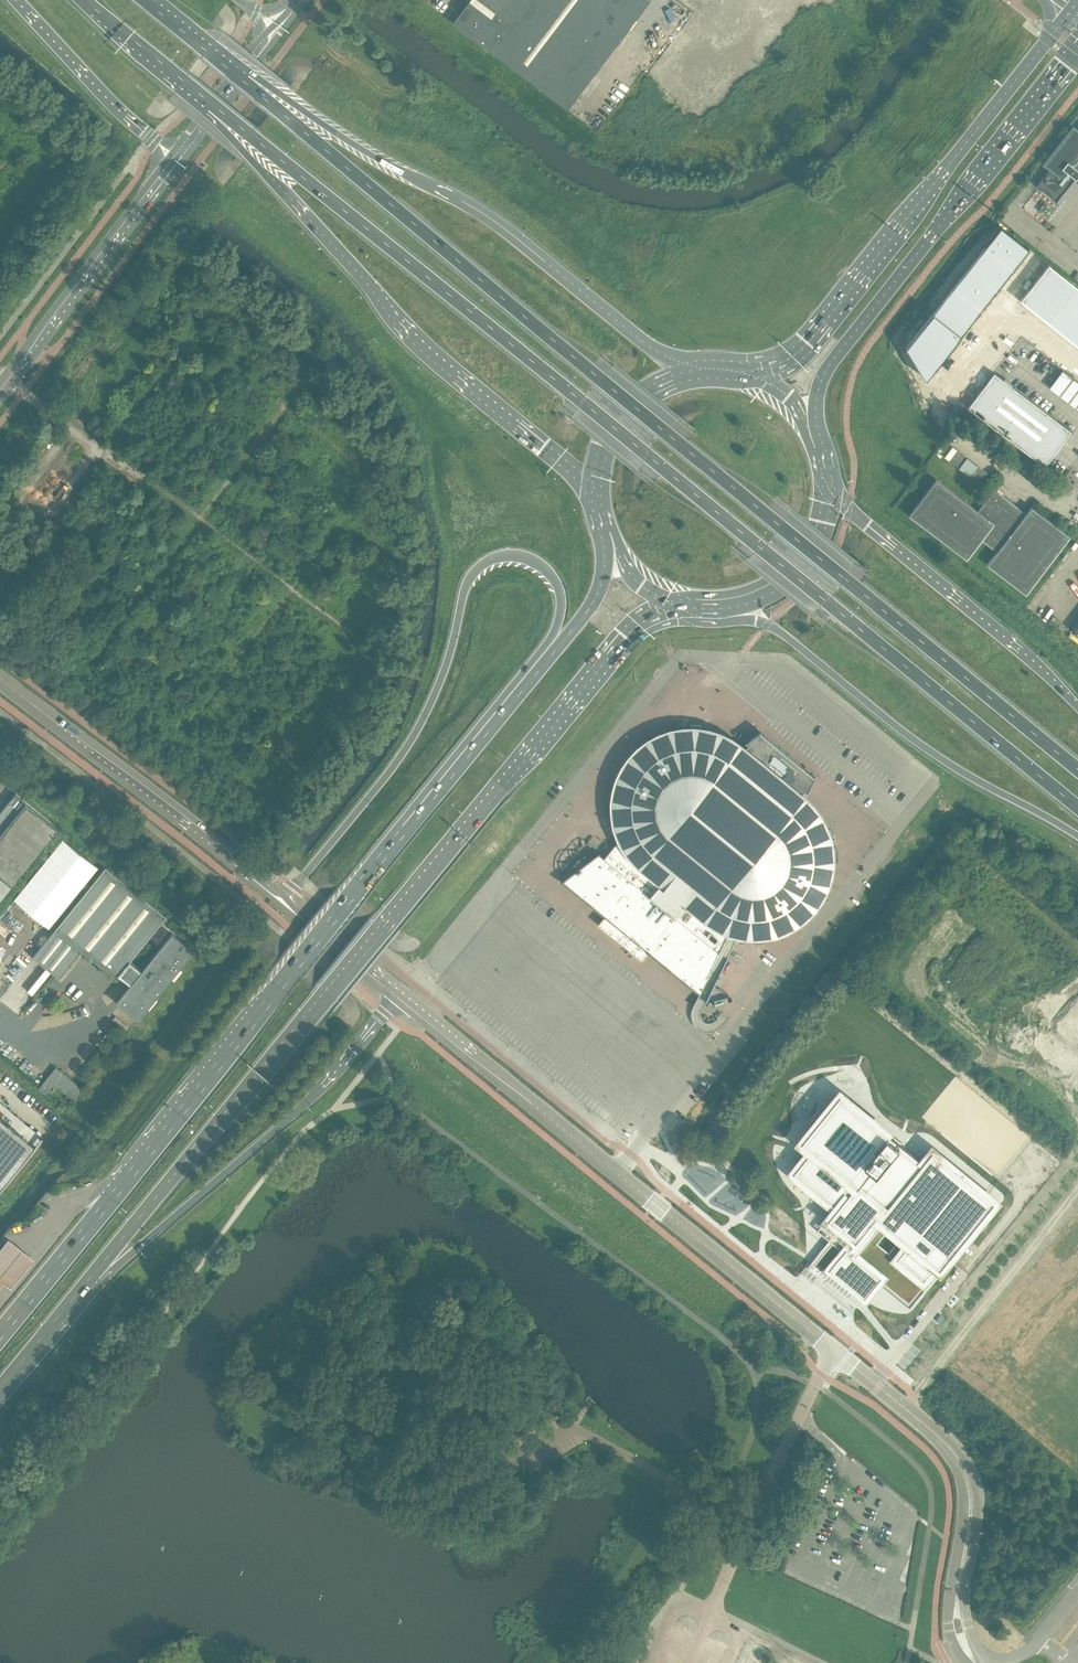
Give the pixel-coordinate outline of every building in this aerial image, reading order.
[(651,0),(468,0),(467,1),(468,2),(453,22),(567,110),(651,0)] [(1036,186),(1056,202),(1075,178),(1076,178),(1076,177),(1077,174),(1077,130),(1076,129),(1075,128),(1047,164),(1048,166),(1050,167),(1036,186)] [(1001,226),(985,246),(1013,269),(1019,262),(1021,259),(1029,248),(1001,226)] [(985,246),(969,266),(998,289),(999,287),(999,286),(1005,279),(1006,279),(1008,276),(1013,269),(985,246)] [(1020,300),(1022,302),(1023,301),(1030,306),(1029,306),(1031,307),(1034,309),(1034,310),(1035,311),(1063,275),(1051,266),(1051,265),(1049,264),(1020,300)] [(969,266),(954,286),(982,308),(987,301),(987,302),(990,299),(990,298),(996,291),(998,289),(969,266)] [(1063,275),(1035,311),(1036,312),(1037,312),(1043,317),(1045,318),(1048,320),(1047,320),(1049,322),(1077,286),(1064,277),(1063,275)] [(954,286),(933,312),(961,335),(968,327),(968,326),(974,318),(974,319),(976,316),(976,315),(982,308),(954,286)] [(1049,322),(1050,323),(1057,328),(1059,329),(1061,331),(1063,333),(1077,313),(1077,287),(1077,286),(1049,322)] [(932,313),(906,346),(923,374),(926,379),(932,372),(931,372),(933,370),(936,367),(935,367),(941,359),(942,360),(944,357),(944,356),(955,342),(955,343),(956,342),(958,339),(957,339),(959,337),(959,338),(961,335),(933,312),(932,313)] [(1063,333),(1064,334),(1064,333),(1071,339),(1072,340),(1073,340),(1075,342),(1076,344),(1077,342),(1077,313),(1063,333)] [(1062,371),(1049,388),(1077,409),(1077,383),(1062,371)] [(1062,425),(994,373),(968,408),(1044,466),(1055,453),(1061,444),(1062,445),(1073,431),(1063,424),(1062,425)] [(1026,594),(1070,536),(1031,506),(1025,513),(994,489),(977,510),(936,479),(909,515),(967,559),(981,540),(997,551),(987,564),(1026,594)] [(829,838),(825,827),(820,816),(812,806),(803,798),(800,795),(804,789),(807,791),(814,776),(760,731),(746,741),(748,743),(744,749),(740,746),(735,742),(730,739),(725,736),(719,734),(713,732),(708,730),(701,729),(695,729),(687,729),(687,724),(686,724),(686,729),(671,731),(660,735),(649,741),(644,744),(639,748),(635,752),(631,757),(627,762),(624,767),(621,772),(618,778),(615,790),(613,802),(614,814),(614,817),(610,817),(610,818),(614,818),(616,826),(620,838),(604,857),(599,853),(561,881),(562,882),(706,999),(706,1000),(727,957),(726,957),(721,953),(737,934),(750,936),(758,936),(758,940),(759,940),(759,936),(762,935),(774,933),(786,929),(796,923),(806,916),(814,907),(821,897),(827,886),(830,874),(832,862),(832,850),(831,847),(835,847),(835,846),(831,847),(829,838)] [(58,829),(59,828),(17,794),(0,813),(0,900),(58,829)] [(130,960),(166,916),(106,867),(55,929),(82,950),(116,978),(119,974),(131,984),(117,1002),(138,1019),(194,951),(172,933),(142,970),(130,960)] [(60,977),(82,950),(55,929),(33,956),(60,977)] [(82,1088),(56,1066),(38,1088),(46,1094),(54,1084),(73,1100),(82,1088)] [(811,1149),(793,1172),(835,1206),(816,1229),(832,1241),(828,1246),(817,1260),(814,1263),(820,1268),(826,1273),(830,1268),(864,1296),(878,1280),(909,1305),(949,1256),(953,1260),(959,1253),(955,1249),(995,1201),(932,1150),(923,1161),(901,1142),(901,1141),(890,1132),(889,1133),(881,1127),(882,1126),(872,1117),(873,1116),(850,1098),(848,1100),(840,1094),(801,1141),(811,1149)] [(36,1145),(0,1116),(0,1189),(36,1145)] [(5,1282),(12,1289),(35,1260),(8,1238),(0,1249),(0,1288),(5,1282)]
